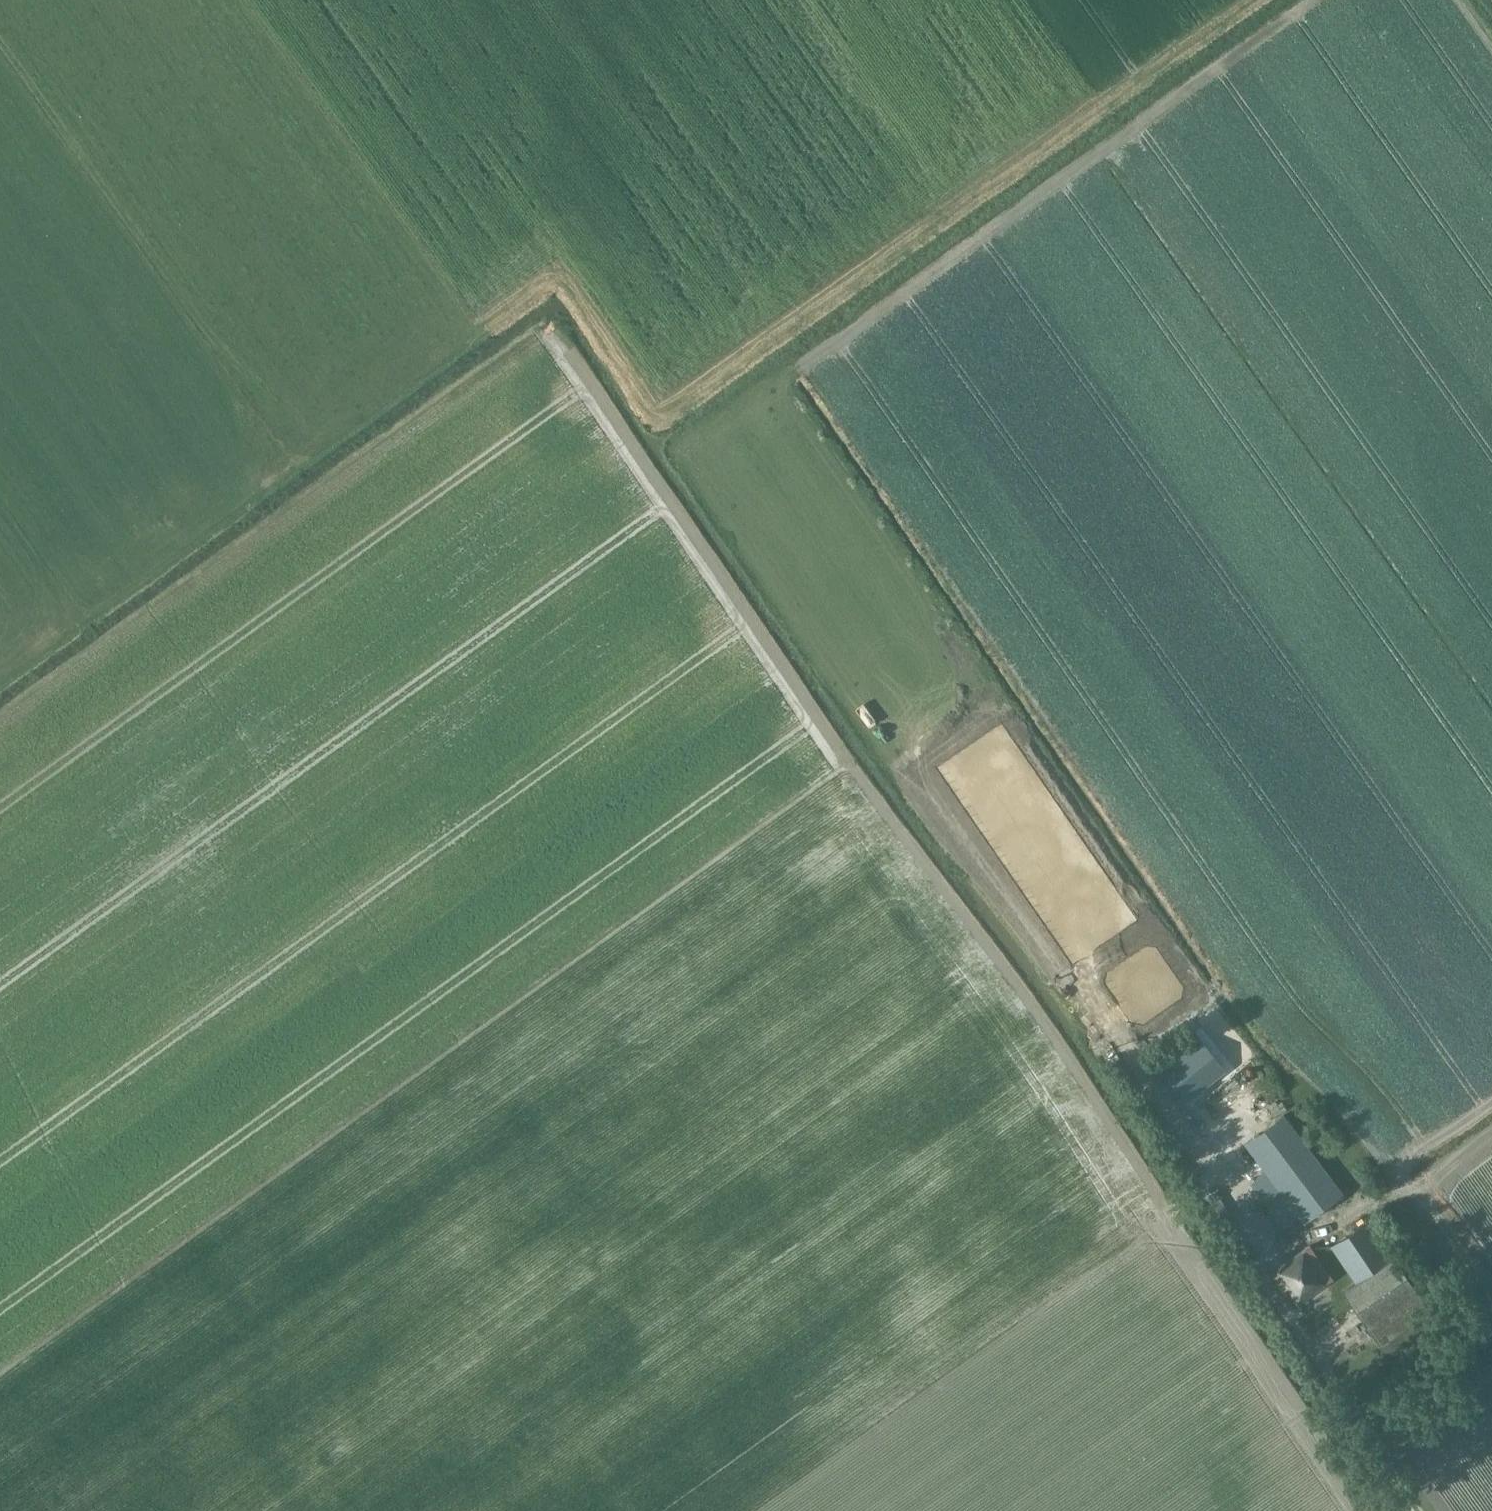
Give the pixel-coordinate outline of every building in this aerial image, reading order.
[(1164,1071),(1186,1098),(1223,1070),(1202,1042),(1164,1071)] [(1303,1222),(1342,1193),(1283,1114),(1244,1144),(1262,1168),(1250,1177),(1287,1225),(1303,1222)] [(1227,1209),(1214,1217),(1222,1230),(1234,1222),(1227,1209)] [(1388,1358),(1439,1324),(1393,1256),(1389,1259),(1365,1222),(1329,1247),(1352,1283),(1342,1289),(1388,1358)] [(1326,1283),(1332,1280),(1309,1247),(1303,1251),(1302,1249),(1269,1272),(1282,1291),(1286,1288),(1298,1304),(1326,1283)]
